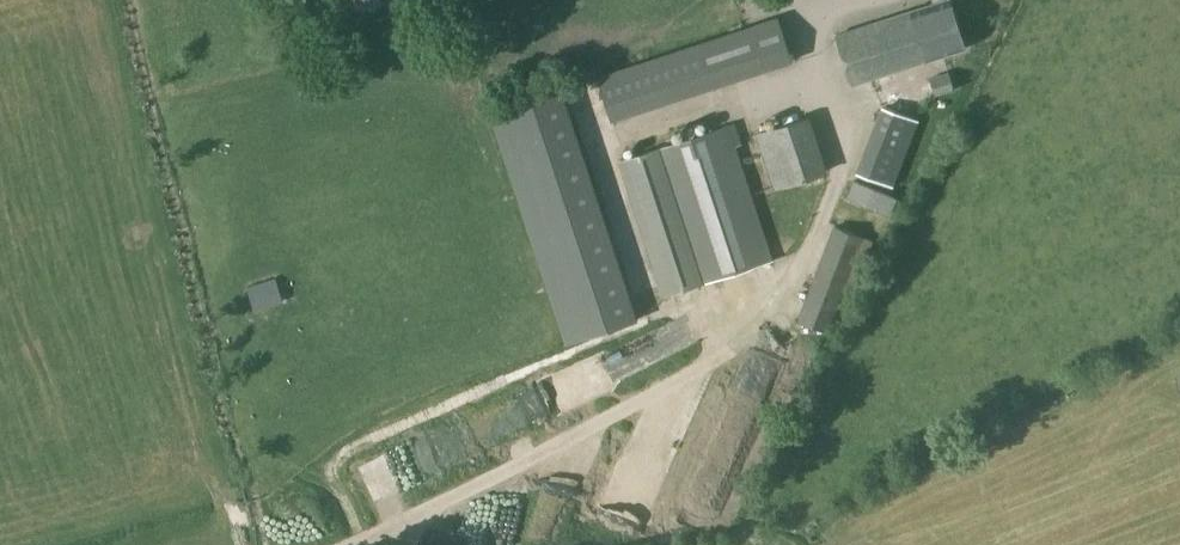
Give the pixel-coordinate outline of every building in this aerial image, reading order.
[(448,0),(433,0),(435,8),(449,4),(448,0)] [(835,35),(851,85),(966,48),(951,0),(932,0),(931,3),(910,10),(910,11),(835,35)] [(792,60),(778,17),(698,43),(713,87),(792,60)] [(929,77),(935,95),(955,89),(947,71),(929,77)] [(636,318),(561,90),(491,113),(567,341),(636,318)] [(917,119),(883,105),(857,172),(891,186),(917,119)] [(824,171),(806,116),(757,132),(776,187),(824,171)] [(618,161),(662,294),(772,258),(736,148),(742,146),(743,144),(735,122),(618,161)] [(835,226),(799,320),(826,330),(841,290),(851,293),(872,240),(835,226)] [(276,277),(247,286),(255,310),(283,301),(276,277)]
